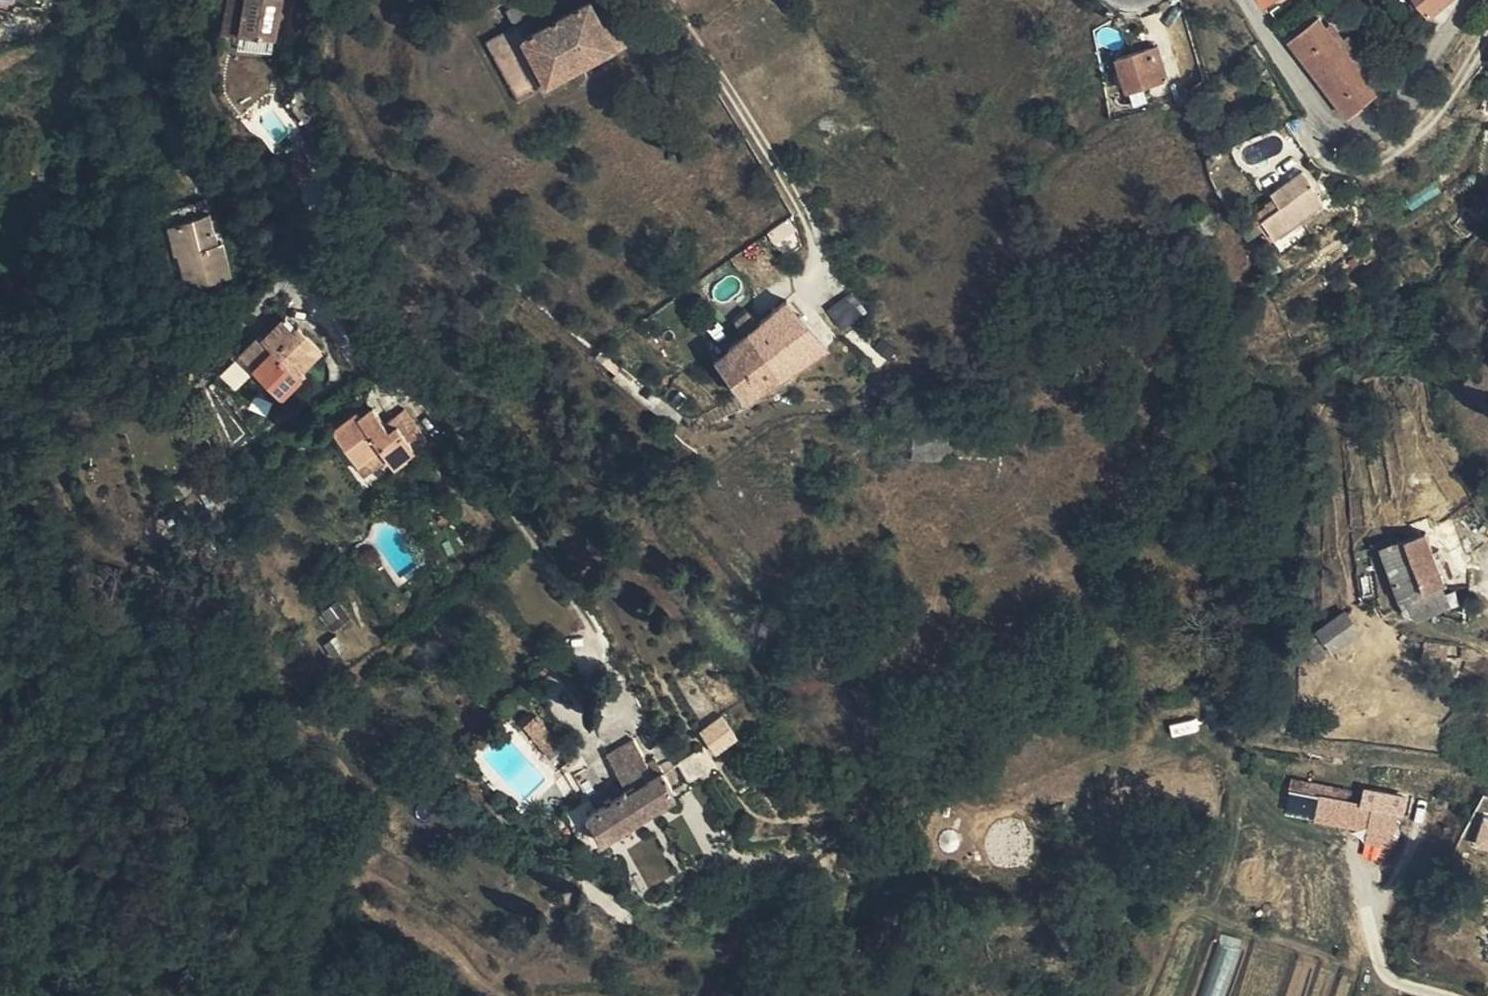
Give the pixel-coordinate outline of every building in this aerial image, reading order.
[(239,33),(273,41),(281,0),(246,0),(239,33)] [(515,27),(490,41),(520,97),(626,39),(605,0),(595,0),(524,39),(517,26),(515,27)] [(1449,0),(1417,0),(1431,15),(1449,0)] [(516,5),(506,10),(515,27),(517,26),(524,22),(516,5)] [(1359,68),(1339,43),(1327,27),(1320,18),(1291,41),(1347,116),(1377,93),(1370,83),(1359,68)] [(1339,43),(1345,38),(1333,23),(1327,27),(1339,43)] [(1350,34),(1345,38),(1339,43),(1359,68),(1364,64),(1369,59),(1350,34)] [(1127,92),(1169,79),(1158,45),(1117,58),(1127,92)] [(1376,78),(1364,64),(1359,68),(1370,83),(1376,78)] [(1172,92),(1170,84),(1169,79),(1127,92),(1132,105),(1172,92)] [(1324,202),(1303,171),(1273,193),(1283,207),(1265,219),(1277,236),(1324,202)] [(177,287),(231,276),(222,241),(217,242),(206,200),(158,212),(177,287)] [(827,309),(837,328),(859,316),(849,298),(827,309)] [(716,356),(747,396),(827,346),(786,300),(758,321),(745,332),(716,356)] [(745,332),(758,321),(748,311),(736,321),(745,332)] [(302,370),(322,351),(297,325),(293,330),(282,318),(263,338),(260,335),(240,354),(281,396),(305,373),(302,370)] [(616,371),(619,366),(600,350),(596,356),(616,371)] [(1463,384),(1487,412),(1487,361),(1463,384)] [(424,439),(402,409),(382,424),(371,408),(357,416),(355,413),(332,429),(363,473),(386,457),(393,465),(406,457),(404,454),(424,439)] [(157,520),(162,528),(171,522),(166,514),(157,520)] [(155,518),(146,523),(153,534),(162,528),(157,520),(155,518)] [(1427,531),(1385,548),(1411,615),(1453,598),(1427,531)] [(507,545),(501,537),(491,545),(496,553),(507,545)] [(353,547),(359,555),(370,548),(364,539),(357,544),(353,547)] [(333,629),(345,620),(335,605),(322,613),(333,629)] [(1321,629),(1334,648),(1359,631),(1345,611),(1321,629)] [(1317,661),(1334,648),(1321,629),(1304,641),(1317,661)] [(333,656),(346,648),(336,634),(324,642),(333,656)] [(1449,645),(1426,642),(1423,660),(1446,664),(1449,645)] [(723,715),(708,723),(713,733),(705,738),(713,751),(735,739),(723,715)] [(538,743),(550,734),(536,716),(524,725),(538,743)] [(929,727),(927,719),(918,721),(920,730),(929,727)] [(713,733),(708,723),(700,728),(705,738),(713,733)] [(563,751),(550,734),(538,743),(551,759),(563,751)] [(621,780),(647,765),(632,739),(606,754),(621,780)] [(689,786),(715,770),(702,749),(676,764),(689,786)] [(654,760),(647,765),(621,780),(628,790),(594,810),(588,802),(582,807),(579,801),(564,809),(590,853),(605,844),(602,837),(674,795),(654,760)] [(1283,819),(1364,829),(1360,859),(1392,862),(1400,793),(1361,788),(1359,803),(1337,800),(1339,787),(1288,780),(1283,819)] [(1475,847),(1487,851),(1487,820),(1483,819),(1475,847)] [(958,850),(958,831),(940,831),(940,850),(958,850)]
